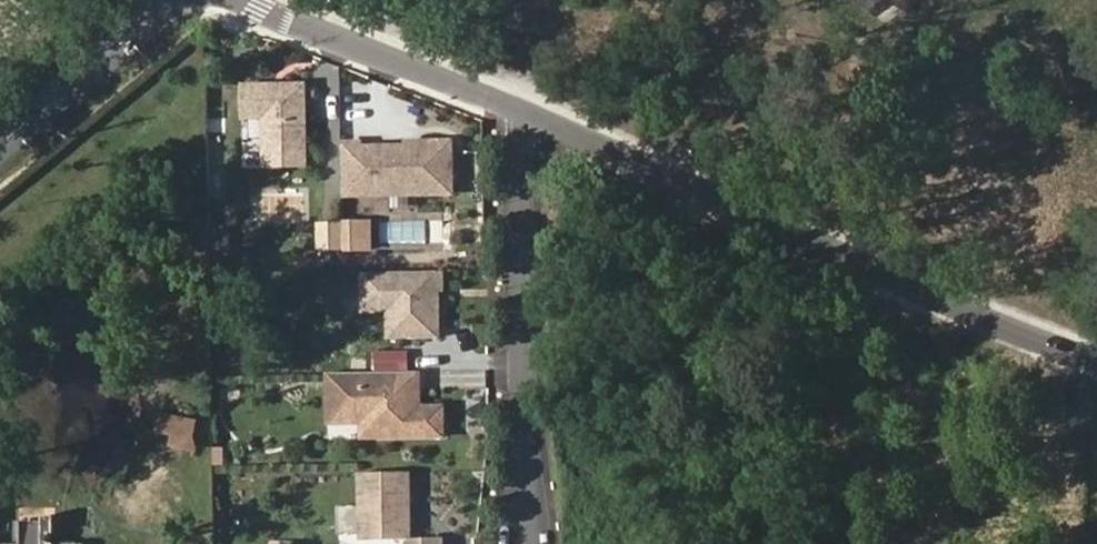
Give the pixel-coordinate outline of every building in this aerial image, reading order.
[(888,28),(929,0),(848,0),(888,28)] [(242,82),(242,123),(264,124),(263,169),(311,170),(312,83),(242,82)] [(458,141),(343,140),(343,197),(458,198),(458,141)] [(280,208),(280,222),(309,222),(309,189),(295,189),(295,208),(280,208)] [(319,223),(319,256),(346,256),(346,223),(319,223)] [(390,315),(389,339),(446,340),(446,272),(363,271),(363,314),(390,315)] [(359,427),(359,441),(450,441),(450,404),(426,404),(427,372),(327,372),(327,427),(359,427)] [(197,452),(200,420),(179,418),(176,450),(197,452)] [(416,473),(360,472),(359,541),(415,542),(416,473)] [(81,543),(57,543),(57,515),(44,515),(45,521),(21,522),(22,543),(0,543),(81,543)]
